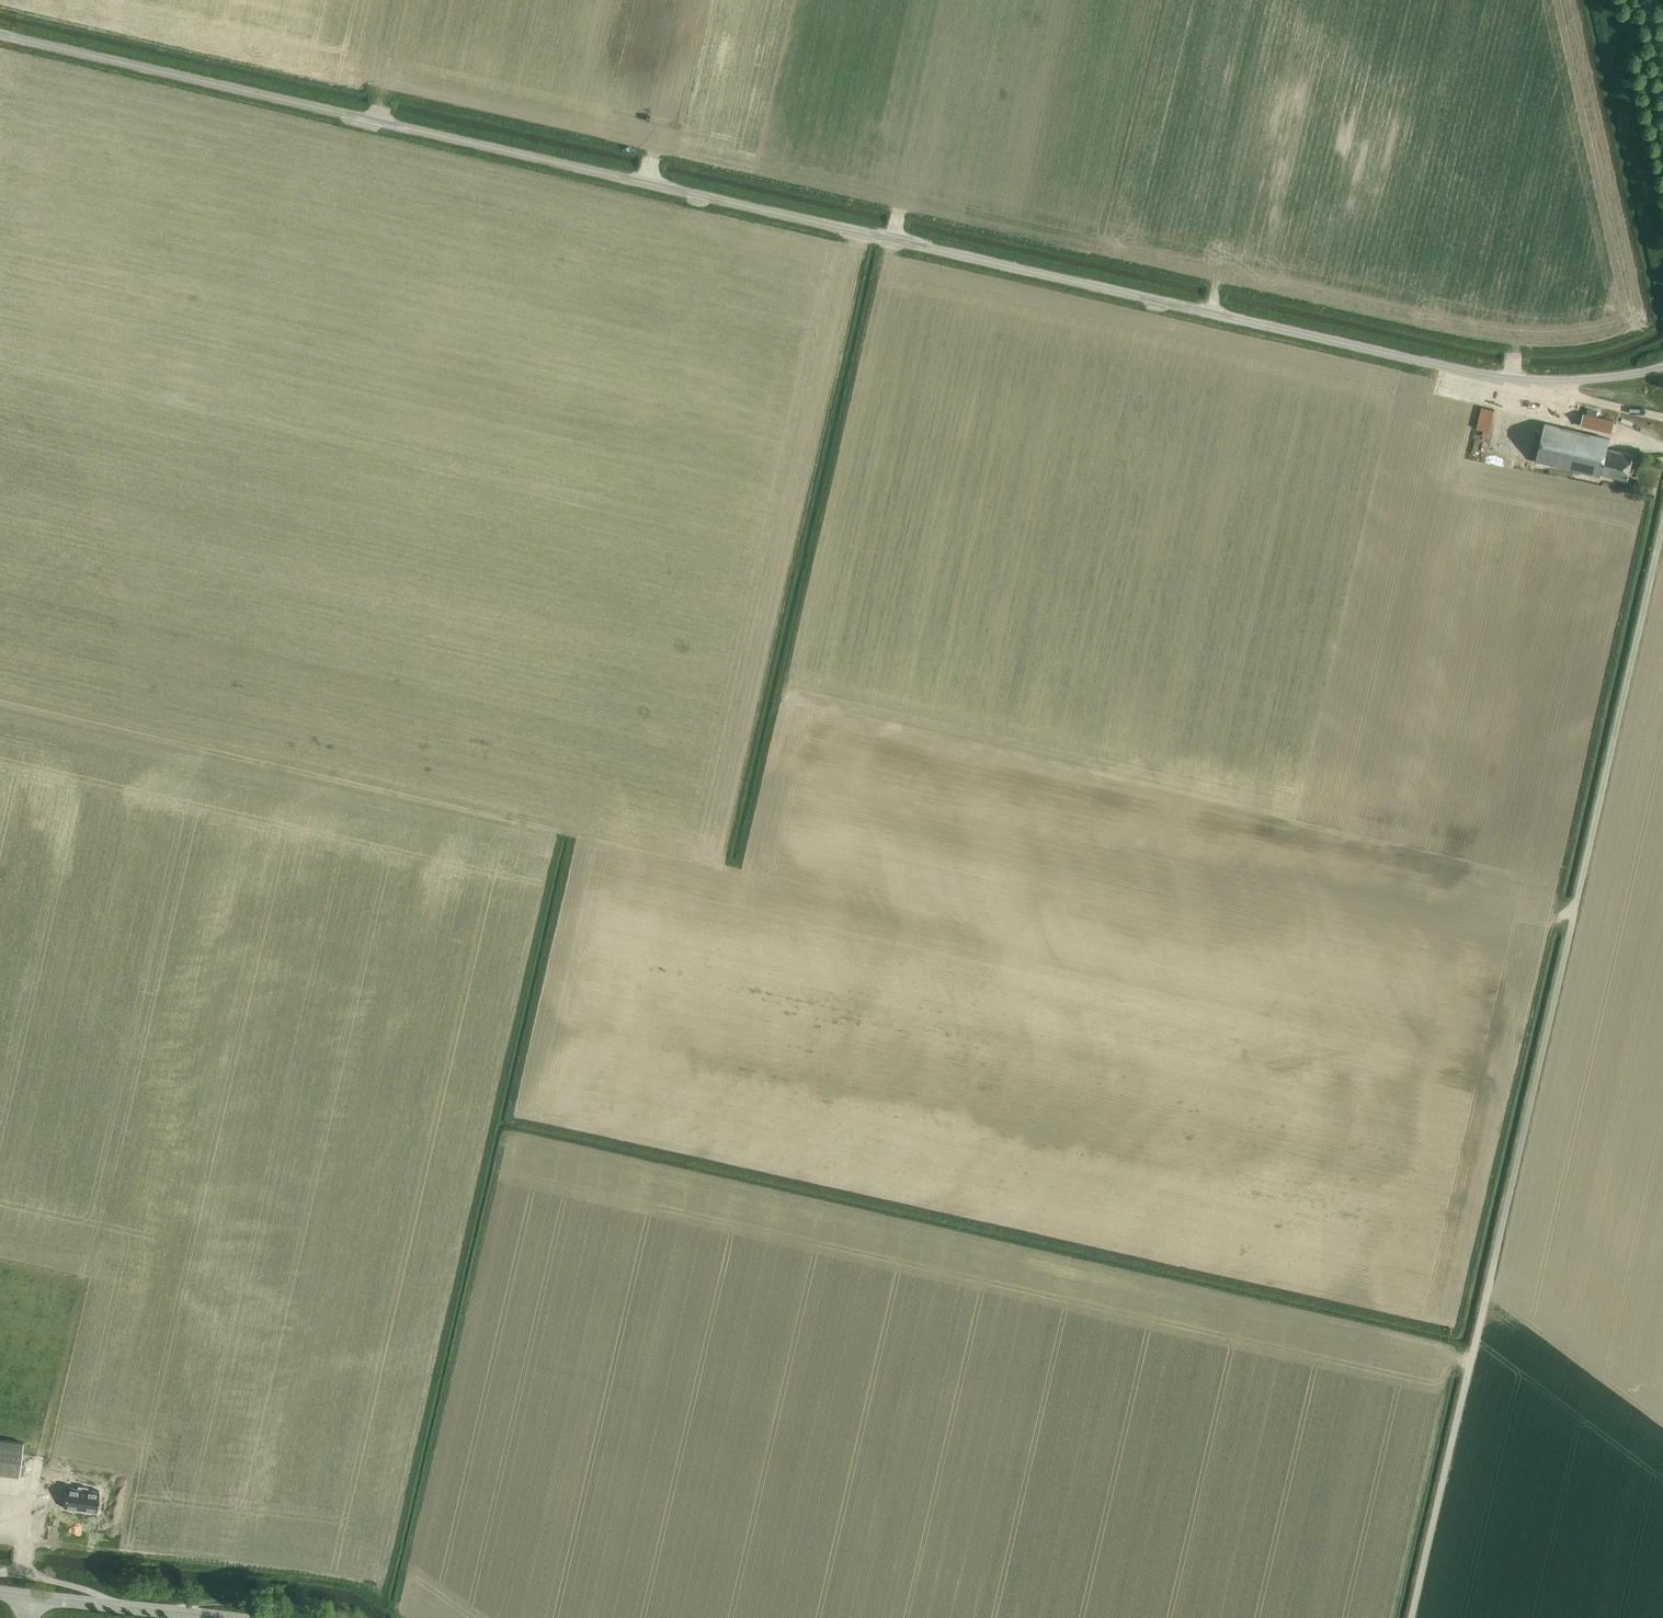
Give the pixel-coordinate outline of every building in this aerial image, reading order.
[(1481,406),(1477,428),(1483,429),(1482,435),(1487,437),(1494,409),(1481,406)] [(1583,415),(1581,425),(1611,432),(1613,423),(1614,420),(1597,416),(1598,411),(1588,409),(1587,414),(1584,413),(1583,415)] [(1610,438),(1544,422),(1535,461),(1600,476),(1601,472),(1628,479),(1634,454),(1608,447),(1610,438)] [(19,1474),(21,1455),(23,1442),(0,1439),(0,1472),(19,1474)] [(66,1486),(63,1508),(64,1508),(64,1507),(95,1511),(95,1512),(96,1512),(99,1491),(98,1490),(98,1491),(87,1490),(87,1487),(78,1486),(77,1488),(66,1487),(67,1486),(66,1486)]
